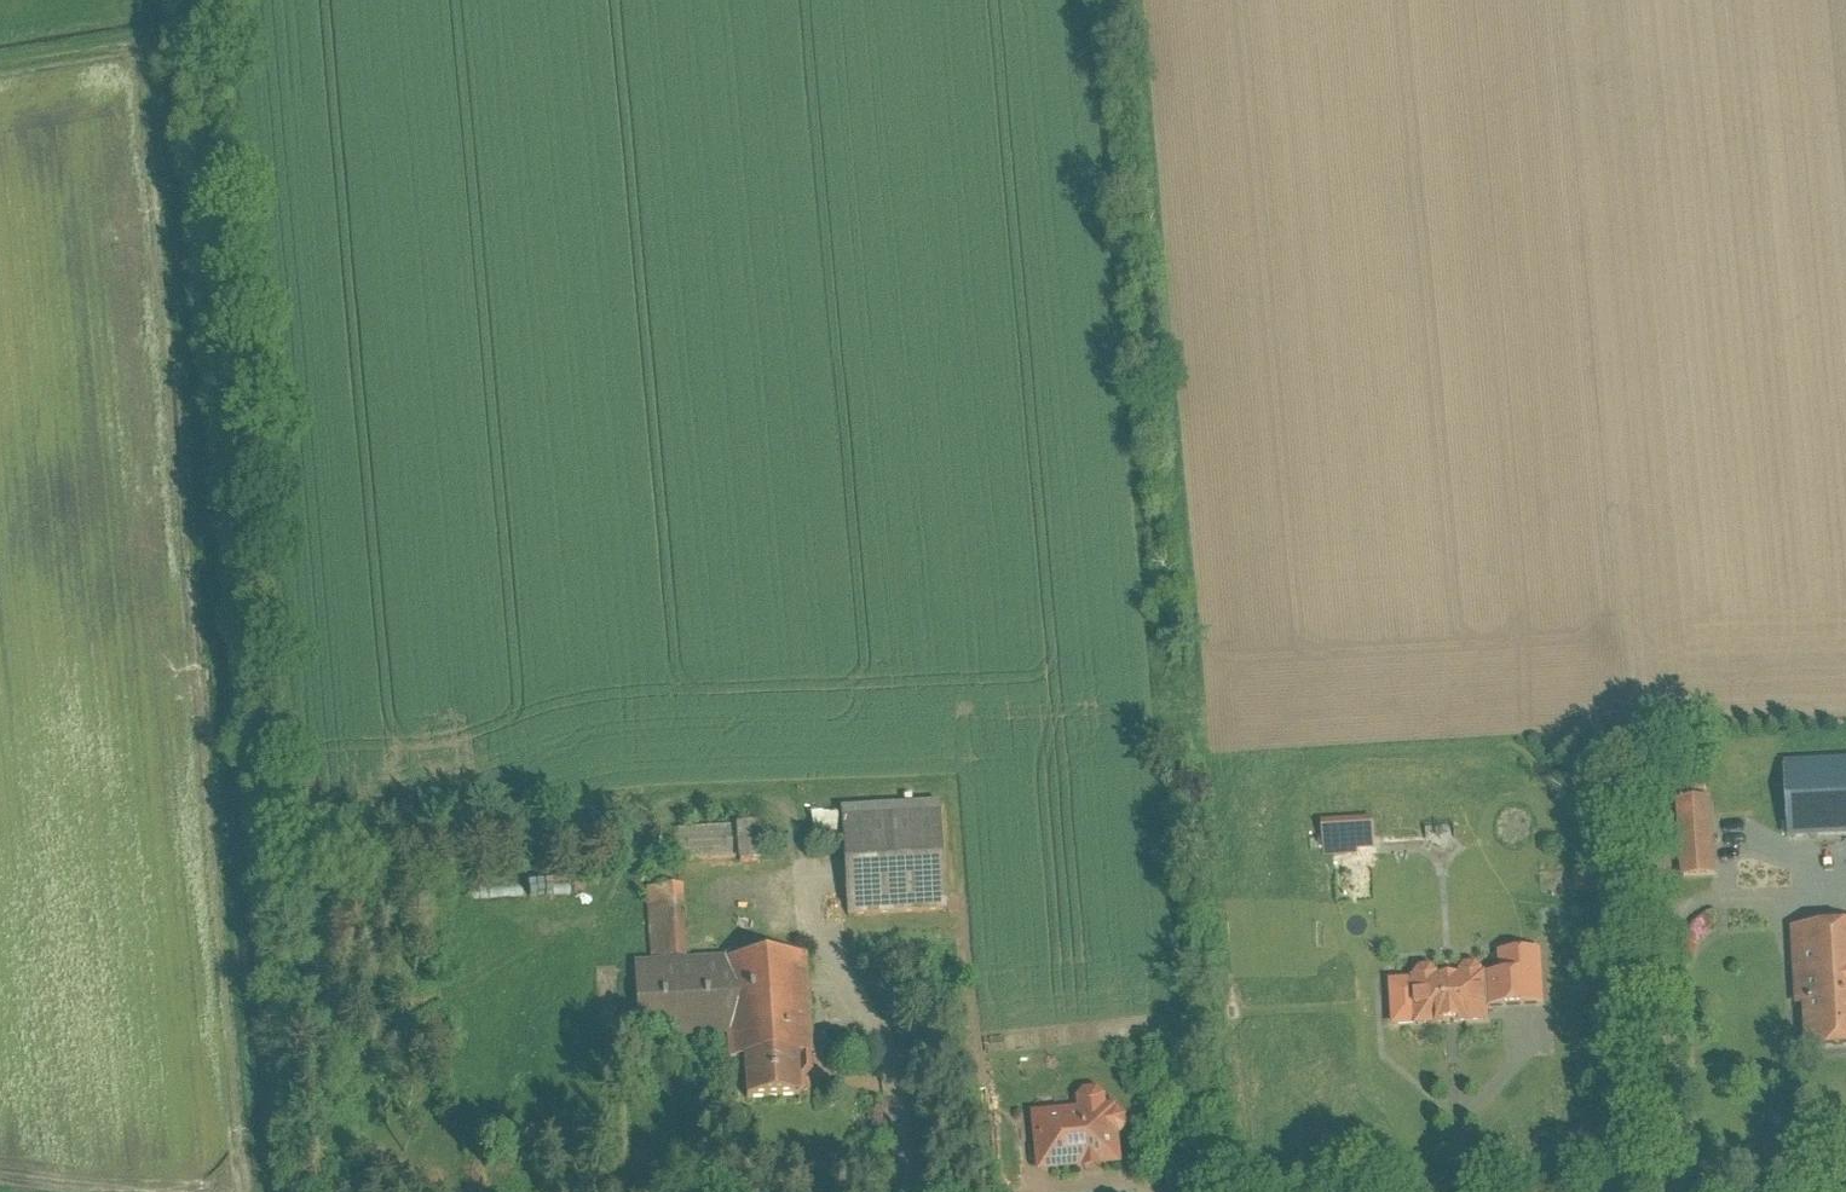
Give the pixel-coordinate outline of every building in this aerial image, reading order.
[(1789,846),(1845,843),(1845,766),(1786,768),(1789,846)] [(1679,807),(1683,886),(1719,884),(1714,805),(1679,807)] [(841,817),(850,925),(948,917),(938,809),(841,817)] [(672,824),(675,856),(729,851),(726,819),(672,824)] [(1381,820),(1330,824),(1331,852),(1383,849),(1381,820)] [(747,1067),(750,1108),(807,1105),(806,1082),(815,1082),(808,961),(687,967),(683,898),(650,900),(654,966),(634,968),(639,1049),(730,1044),(732,1067),(747,1067)] [(1810,1059),(1845,1057),(1845,933),(1795,936),(1798,1015),(1808,1015),(1810,1059)] [(1413,983),(1417,1033),(1490,1028),(1490,1018),(1548,1014),(1544,953),(1498,956),(1500,979),(1489,980),(1478,970),(1466,971),(1460,978),(1460,981),(1441,982),(1441,979),(1434,973),(1421,973),(1415,980),(1415,983),(1413,983)] [(1037,1116),(1042,1182),(1129,1175),(1126,1142),(1131,1130),(1126,1120),(1119,1113),(1110,1100),(1100,1095),(1085,1099),(1086,1112),(1037,1116)]
